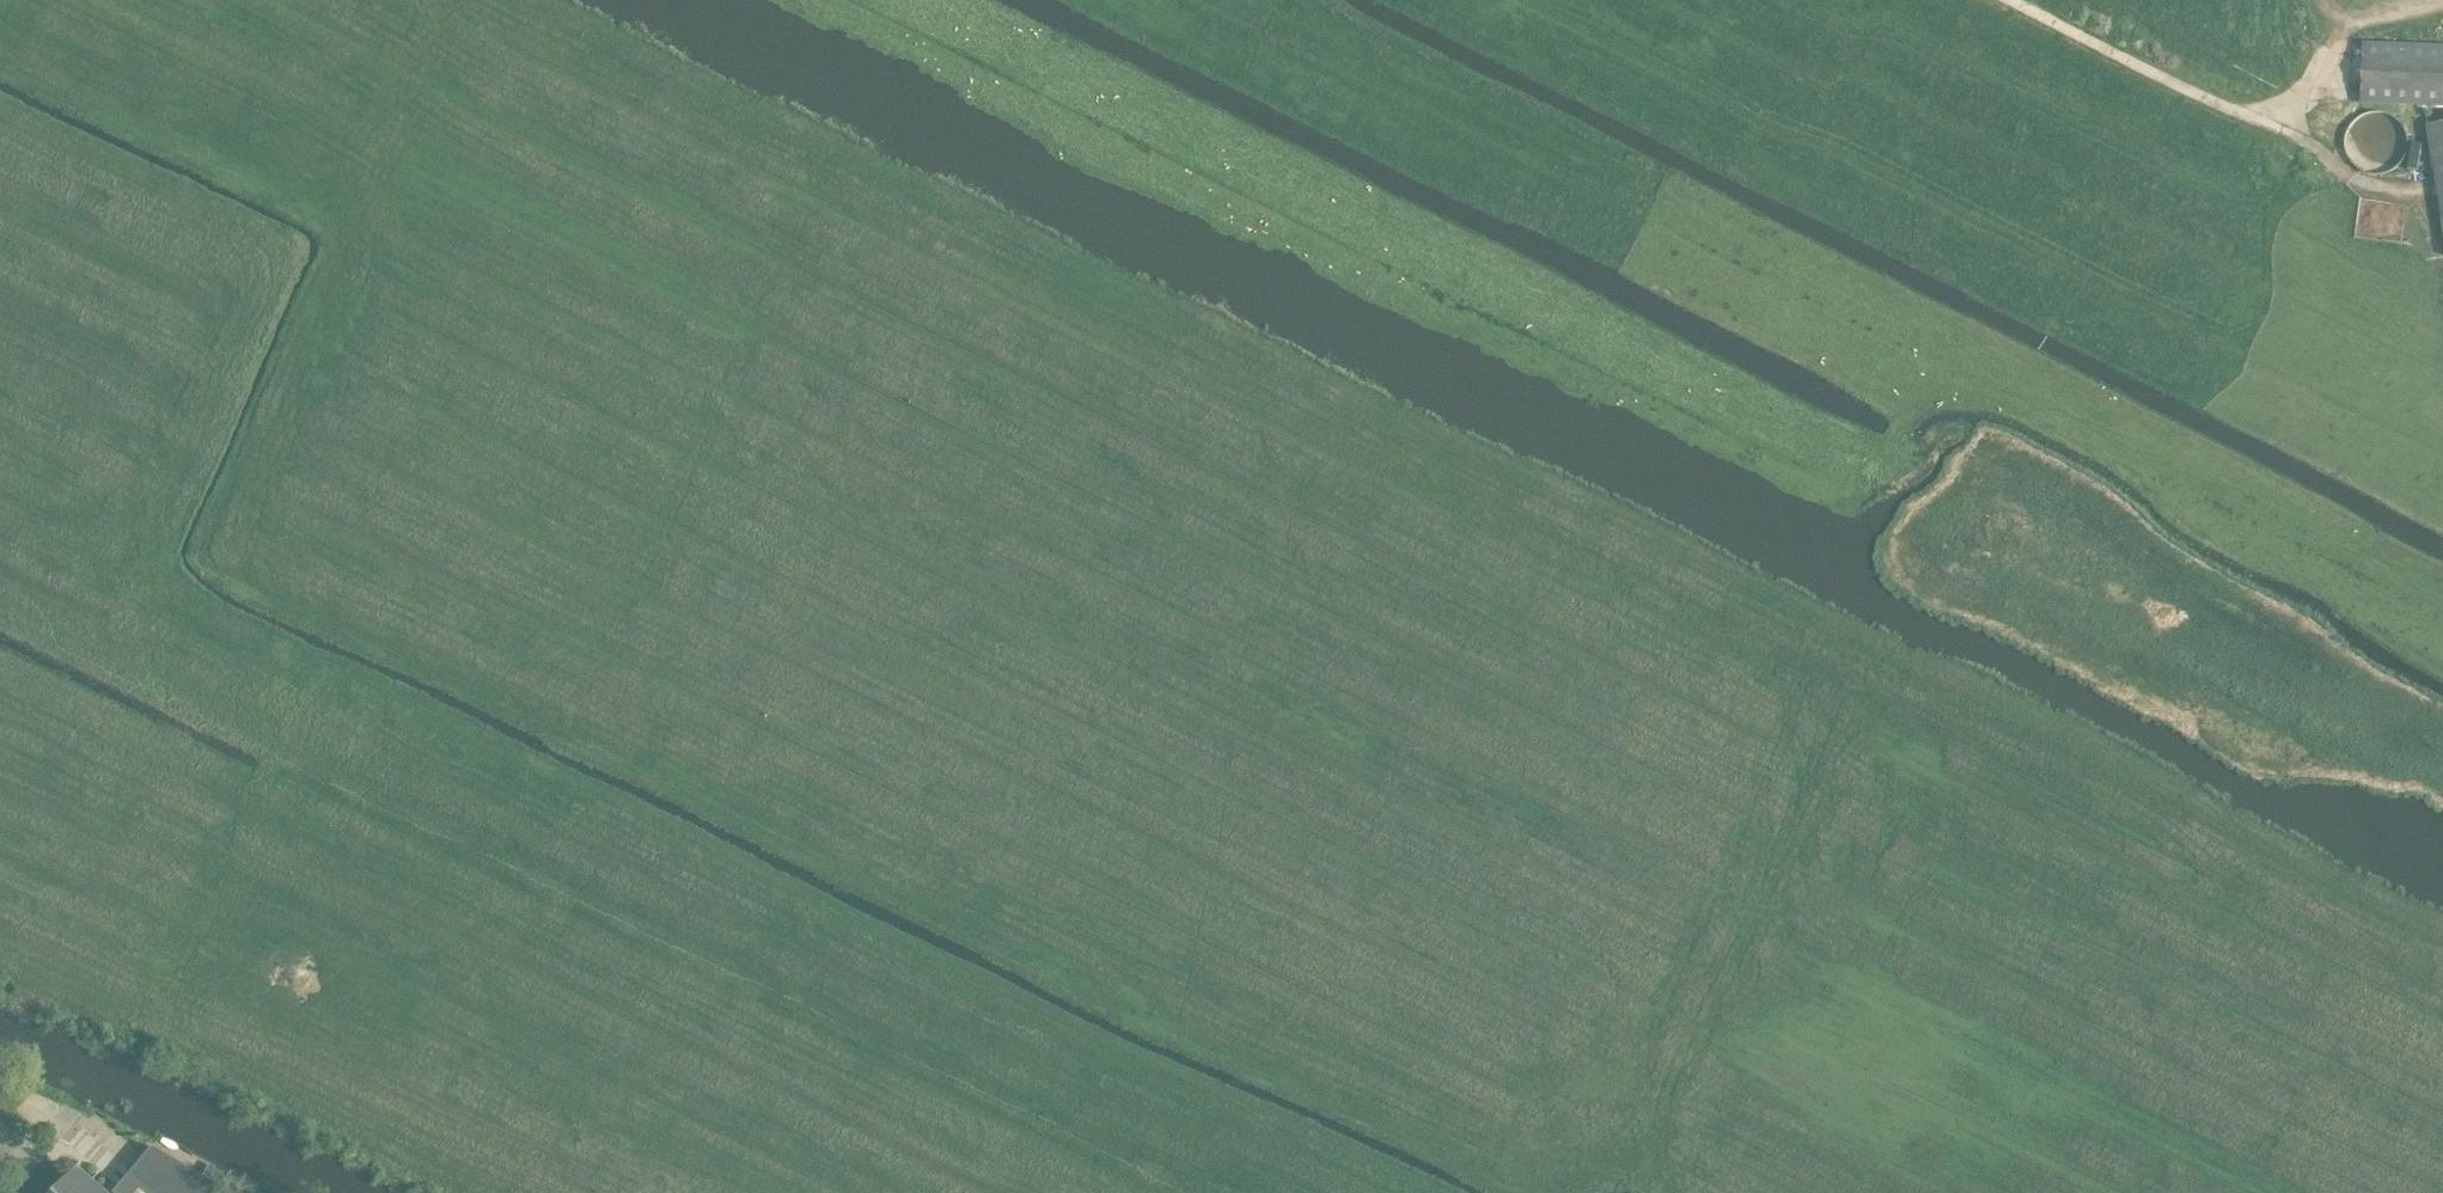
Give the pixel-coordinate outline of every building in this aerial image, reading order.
[(2442,103),(2442,45),(2363,42),(2361,100),(2442,103)] [(2373,161),(2417,167),(2420,145),(2405,142),(2408,116),(2367,110),(2361,154),(2373,155),(2373,161)] [(2427,123),(2442,218),(2442,121),(2427,123)] [(219,1185),(217,1184),(200,1174),(151,1145),(110,1192),(212,1192),(219,1185)] [(75,1169),(81,1162),(79,1161),(51,1192),(102,1192),(75,1169)] [(207,1162),(200,1174),(217,1184),(224,1171),(207,1162)]
